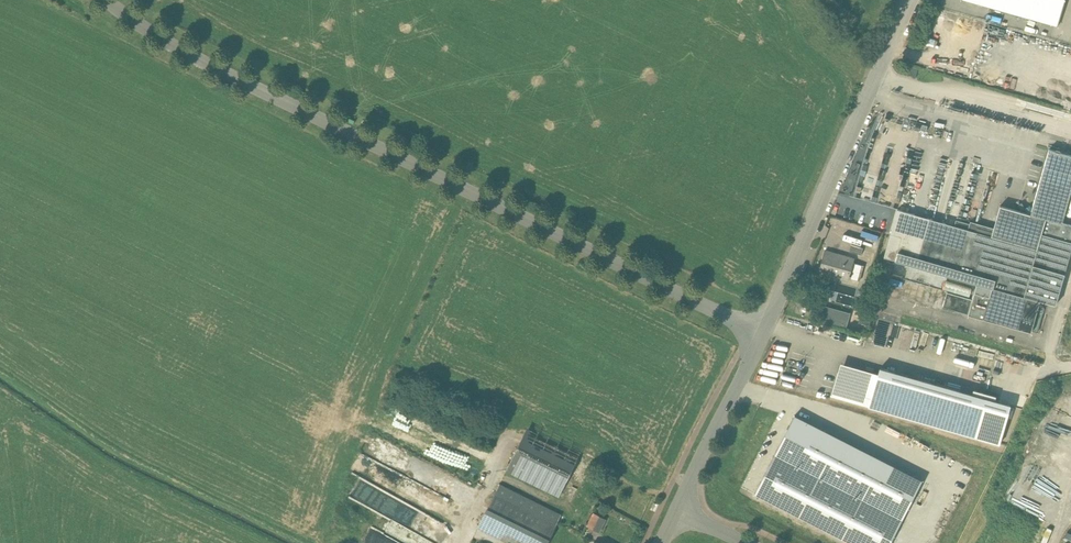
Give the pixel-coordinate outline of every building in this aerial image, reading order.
[(1058,26),(1065,0),(966,0),(1058,26)] [(1032,208),(1030,205),(1025,208),(1028,213),(1031,214),(1062,223),(1062,222),(1070,192),(1070,155),(1049,149),(1032,208)] [(1000,205),(993,229),(978,225),(977,225),(949,217),(947,223),(898,209),(884,256),(977,283),(972,299),(972,300),(968,314),(1031,331),(1040,300),(1056,304),(1070,251),(1070,224),(1062,222),(1062,223),(1031,214),(1028,213),(1000,205)] [(842,244),(843,238),(865,243),(869,226),(830,218),(825,240),(842,244)] [(864,248),(851,245),(850,251),(862,254),(864,248)] [(854,259),(825,251),(819,271),(848,280),(849,277),(860,280),(864,265),(853,262),(854,259)] [(974,284),(945,275),(942,284),(971,293),(974,284)] [(972,299),(947,292),(943,306),(968,314),(972,300),(972,299)] [(846,310),(849,297),(837,293),(833,306),(846,310)] [(864,306),(859,322),(869,324),(873,309),(864,306)] [(1039,306),(1033,329),(1039,331),(1045,308),(1039,306)] [(849,316),(825,309),(822,322),(846,328),(849,316)] [(869,406),(878,374),(841,364),(832,396),(869,406)] [(986,398),(880,367),(878,374),(869,406),(975,436),(986,398)] [(788,415),(751,496),(854,542),(887,542),(919,475),(788,415)] [(581,451),(529,426),(507,470),(559,495),(581,451)] [(412,504),(420,484),(460,502),(467,486),(371,444),(366,455),(362,454),(353,474),(364,478),(354,499),(399,519),(407,502),(412,504)] [(499,484),(479,527),(509,542),(512,542),(547,542),(561,515),(499,484)] [(606,519),(593,513),(587,525),(600,531),(606,519)]
